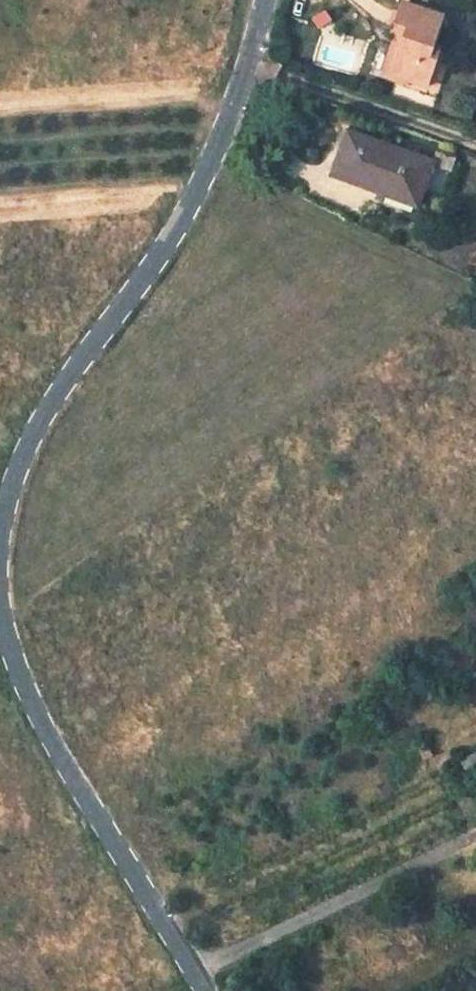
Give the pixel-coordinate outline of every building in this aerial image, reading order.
[(393,72),(430,84),(443,47),(436,45),(446,14),(404,0),(393,34),(394,34),(404,37),(393,72)] [(404,37),(394,34),(383,68),(393,72),(404,37)] [(434,160),(350,129),(333,173),(386,192),(388,186),(420,196),(434,160)] [(388,186),(386,192),(417,204),(420,196),(388,186)] [(475,769),(475,751),(461,758),(467,773),(475,769)]
